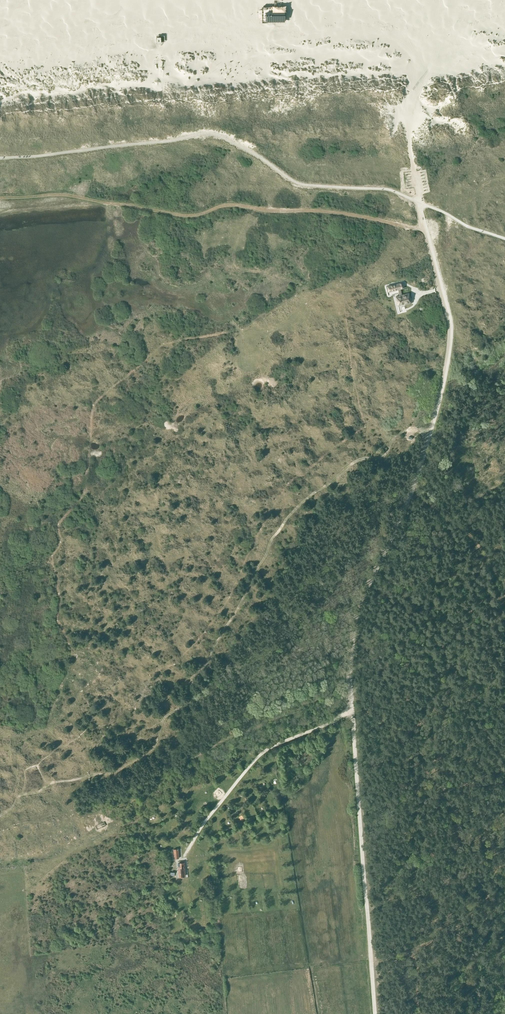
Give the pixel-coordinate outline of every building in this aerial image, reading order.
[(411,303),(410,301),(412,301),(411,299),(410,299),(409,293),(402,295),(400,289),(403,288),(402,283),(386,287),(388,292),(398,289),(400,295),(396,296),(397,305),(406,303),(406,304),(411,303)]
